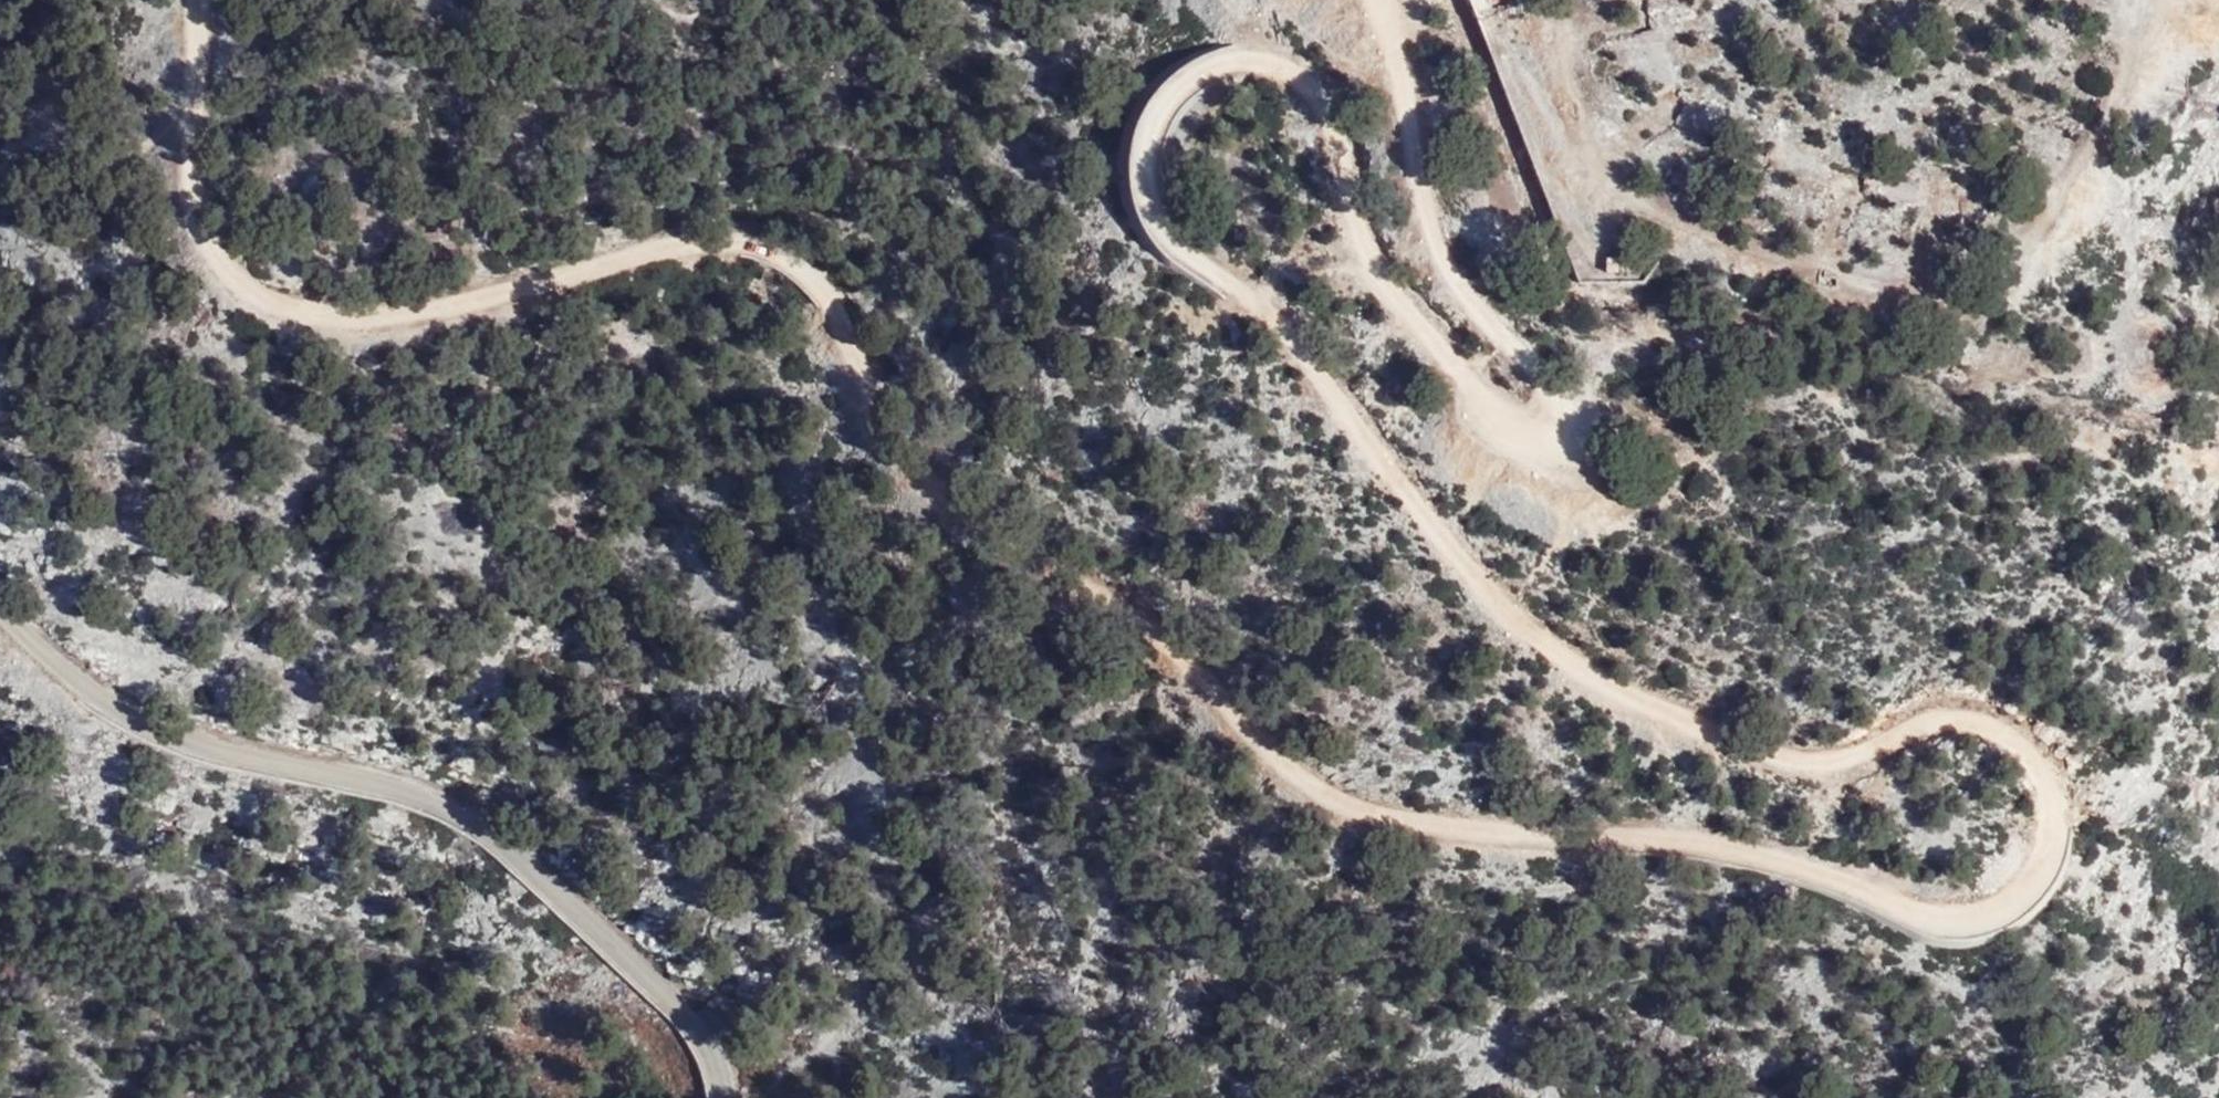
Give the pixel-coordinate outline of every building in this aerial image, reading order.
[(1618,254),(1603,254),(1603,270),(1618,269),(1618,254)] [(1838,275),(1819,273),(1818,284),(1837,286),(1838,275)]
